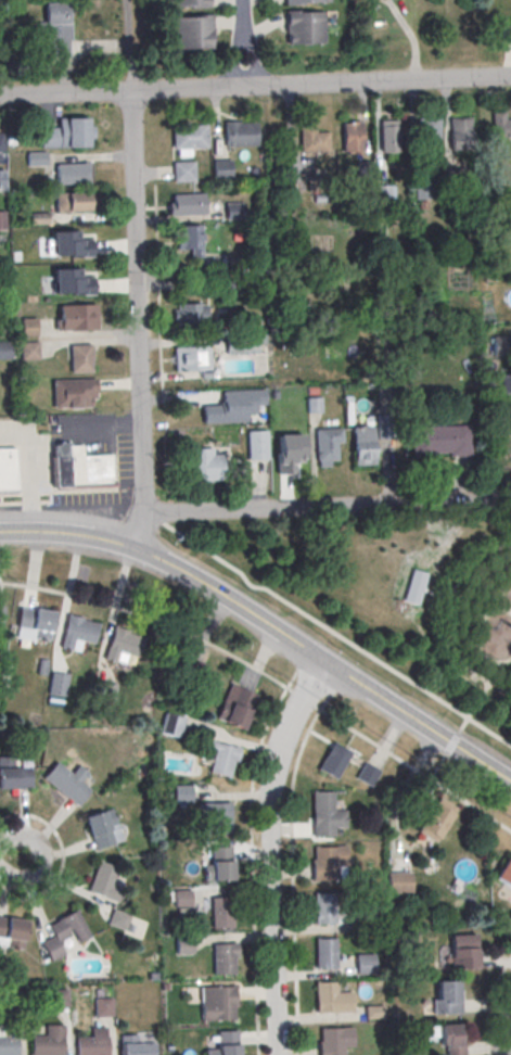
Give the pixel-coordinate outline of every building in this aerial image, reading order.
[(44,2),(44,55),(69,55),(69,2),(44,2)] [(323,11),(284,11),(284,43),(323,43),(323,11)] [(173,15),(173,48),(209,48),(209,15),(173,15)] [(510,39),(510,22),(503,22),(503,39),(510,39)] [(510,136),(510,118),(506,118),(506,112),(493,112),(493,136),(510,136)] [(448,117),(449,150),(471,149),(470,116),(448,117)] [(90,146),(90,117),(54,117),(54,128),(40,128),(40,146),(90,146)] [(417,118),(418,152),(439,151),(437,118),(417,118)] [(221,120),(222,147),(256,144),(255,122),(238,123),(238,119),(221,120)] [(379,120),(379,153),(399,153),(399,120),(379,120)] [(170,123),(171,149),(205,147),(204,124),(187,125),(186,122),(170,123)] [(341,122),(342,154),(363,154),(362,122),(341,122)] [(298,125),(298,152),(328,151),(327,131),(314,131),(314,125),(298,125)] [(45,151),(26,151),(26,165),(45,165),(45,151)] [(231,179),(231,159),(212,159),(212,179),(231,179)] [(194,181),(194,160),(171,160),(171,181),(194,181)] [(54,162),(54,183),(86,183),(86,162),(54,162)] [(322,175),(306,179),(309,192),(325,188),(322,175)] [(54,212),(90,212),(90,192),(54,192),(54,212)] [(168,193),(168,214),(203,214),(203,193),(168,193)] [(242,218),(242,202),(225,202),(226,219),(242,218)] [(201,257),(201,225),(178,225),(178,247),(190,247),(190,257),(201,257)] [(51,229),(51,252),(87,252),(87,229),(51,229)] [(172,303),(172,323),(207,323),(207,303),(172,303)] [(98,329),(98,304),(56,304),(56,329),(98,329)] [(36,335),(36,317),(21,317),(21,335),(36,335)] [(258,335),(226,335),(226,352),(258,352),(258,335)] [(510,336),(493,336),(493,353),(510,353),(510,336)] [(9,341),(0,341),(0,358),(9,358),(9,341)] [(21,358),(38,358),(38,341),(21,341),(21,358)] [(70,344),(70,372),(91,371),(91,344),(70,344)] [(174,370),(208,370),(208,346),(174,346),(174,370)] [(96,378),(52,378),(52,407),(96,407),(96,378)] [(221,391),(264,389),(264,404),(254,405),(255,412),(245,414),(245,422),(203,423),(202,405),(222,404),(221,391)] [(410,427),(470,424),(471,456),(449,456),(448,453),(434,454),(434,457),(411,458),(410,427)] [(353,428),(373,427),(374,465),(354,466),(353,428)] [(315,429),(342,428),(342,442),(336,443),(337,460),(316,461),(315,429)] [(267,430),(247,430),(247,460),(267,460),(267,430)] [(83,454),(82,443),(50,443),(51,487),(114,486),(113,454),(83,454)] [(16,490),(0,490),(0,448),(14,447),(16,490)] [(221,480),(221,448),(190,448),(190,480),(221,480)] [(50,641),(54,611),(19,606),(15,636),(50,641)] [(67,614),(60,648),(71,651),(74,639),(92,644),(98,624),(81,620),(81,618),(67,614)] [(114,626),(103,659),(115,662),(118,651),(137,657),(143,638),(128,633),(128,631),(114,626)] [(47,695),(66,696),(68,673),(50,671),(47,695)] [(216,719),(246,730),(258,693),(228,683),(216,719)] [(158,732),(178,737),(184,717),(164,712),(158,732)] [(317,768),(336,778),(351,751),(332,741),(317,768)] [(238,745),(208,742),(207,750),(212,751),(209,774),(234,776),(238,745)] [(31,788),(31,767),(13,767),(12,757),(0,757),(0,789),(31,788)] [(370,786),(380,769),(364,761),(355,777),(370,786)] [(42,778),(55,762),(71,775),(78,765),(87,773),(80,781),(90,790),(77,806),(42,778)] [(190,784),(172,784),(172,802),(190,802),(190,784)] [(312,792),(332,792),(333,811),(345,811),(345,828),(334,828),(334,836),(312,836),(312,792)] [(416,832),(435,843),(453,813),(435,802),(416,832)] [(197,803),(230,803),(231,832),(210,834),(210,819),(197,821),(197,803)] [(85,817),(111,809),(122,840),(95,849),(85,817)] [(314,848),(346,847),(346,866),(337,866),(337,880),(311,880),(311,860),(315,860),(314,848)] [(212,851),(232,851),(233,881),(213,881),(212,851)] [(510,888),(510,855),(509,854),(494,877),(510,888)] [(99,861),(87,891),(117,902),(122,890),(112,887),(118,868),(99,861)] [(411,892),(411,871),(388,871),(388,893),(411,892)] [(174,891),(191,890),(192,906),(175,907),(174,891)] [(314,894),(334,894),(335,925),(315,925),(314,894)] [(212,898),(232,898),(233,928),(213,928),(212,898)] [(124,930),(131,915),(113,908),(106,923),(124,930)] [(76,910),(90,937),(78,943),(73,933),(58,942),(65,954),(51,962),(41,943),(53,936),(48,927),(56,921),(55,920),(76,910)] [(24,946),(24,917),(0,917),(0,946),(24,946)] [(477,934),(450,934),(450,968),(477,968),(477,934)] [(176,938),(193,938),(193,953),(176,954),(176,938)] [(315,940),(335,939),(336,969),(316,969),(315,940)] [(213,944),(233,944),(234,975),(214,975),(213,944)] [(356,956),(373,955),(374,971),(357,971),(356,956)] [(431,1013),(461,1013),(461,980),(431,980),(431,1013)] [(315,982),(335,982),(335,993),(352,992),(352,1013),(316,1013),(315,982)] [(213,989),(233,989),(234,1019),(214,1019),(213,989)] [(94,1000),(112,999),(113,1018),(95,1018),(94,1000)] [(364,1005),(364,1018),(383,1018),(383,1005),(364,1005)] [(461,1024),(431,1024),(431,1035),(439,1035),(439,1045),(461,1045),(461,1024)] [(16,1026),(4,1026),(4,1037),(0,1037),(0,1054),(17,1054),(16,1026)] [(30,1054),(63,1054),(62,1026),(50,1026),(50,1037),(30,1037),(30,1054)] [(77,1054),(108,1054),(107,1028),(90,1028),(90,1038),(76,1039),(77,1054)] [(341,1029),(342,1054),(321,1054),(320,1030),(341,1029)] [(119,1034),(119,1054),(155,1054),(155,1042),(144,1042),(144,1034),(119,1034)] [(239,1034),(239,1054),(219,1054),(218,1034),(239,1034)]
